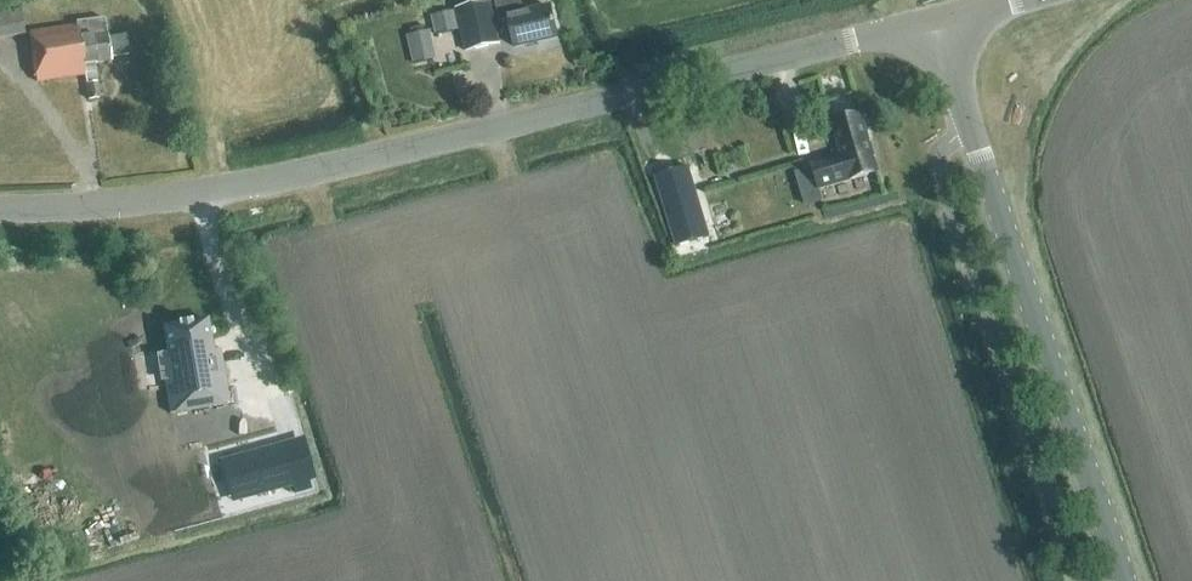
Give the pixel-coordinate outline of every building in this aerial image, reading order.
[(558,39),(551,9),(524,15),(520,0),(500,0),(495,1),(500,22),(508,20),(515,48),(558,39)] [(24,35),(19,1),(0,4),(0,38),(24,35)] [(466,54),(501,46),(490,1),(455,9),(466,54)] [(435,36),(458,31),(454,12),(431,17),(435,36)] [(111,62),(111,58),(128,56),(126,37),(108,39),(108,35),(107,36),(105,19),(76,23),(76,27),(29,33),(36,82),(84,75),(88,100),(99,98),(95,64),(111,62)] [(795,174),(805,207),(823,202),(819,191),(878,173),(874,160),(876,157),(873,145),(870,143),(861,114),(833,122),(843,159),(795,174)] [(689,169),(655,180),(675,246),(709,236),(689,169)] [(170,415),(228,405),(215,327),(207,328),(206,321),(163,328),(167,355),(159,356),(170,415)] [(255,368),(226,374),(234,414),(263,408),(255,368)] [(257,500),(289,492),(275,435),(242,443),(257,500)]
